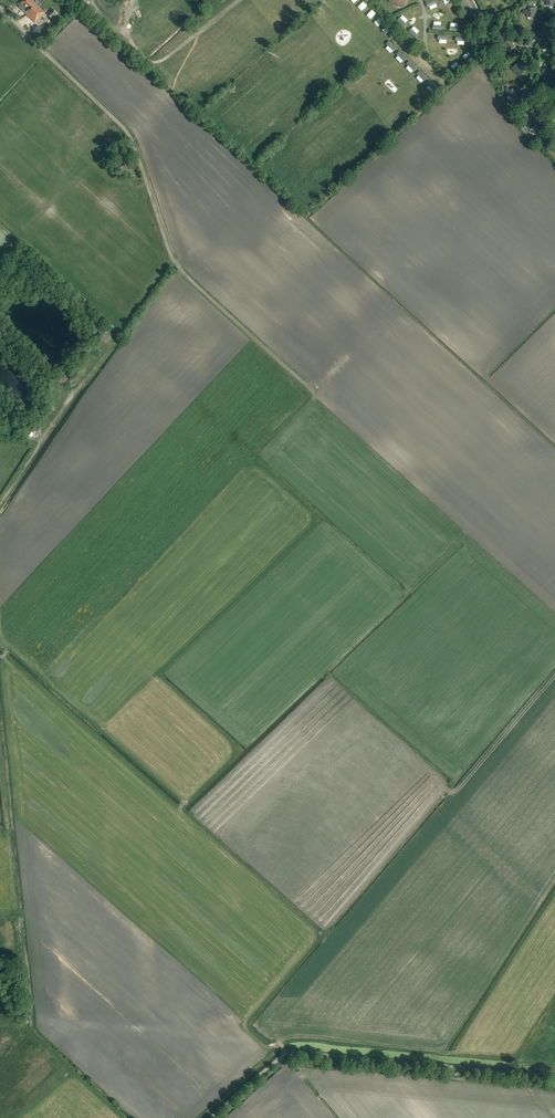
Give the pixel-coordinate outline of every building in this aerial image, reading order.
[(39,6),(35,2),(34,3),(31,0),(26,0),(22,4),(28,9),(24,13),(27,15),(28,15),(28,16),(32,12),(33,12),(35,10),(36,9),(39,6)] [(427,2),(429,7),(431,6),(432,9),(439,6),(437,0),(434,0),(427,2)] [(364,10),(368,5),(364,1),(359,7),(364,10)] [(28,15),(27,15),(35,23),(45,12),(39,6),(36,9),(35,10),(33,12),(32,12),(28,16),(28,15)] [(536,14),(536,8),(533,8),(534,10),(524,10),(524,14),(527,14),(527,17),(534,17),(534,14),(536,14)] [(53,19),(58,14),(52,9),(47,14),(53,19)] [(368,15),(372,19),(377,13),(373,9),(368,15)] [(379,26),(385,21),(381,17),(376,22),(379,26)] [(435,29),(444,29),(444,26),(442,26),(442,21),(435,21),(435,29)] [(451,30),(461,31),(461,27),(459,27),(459,23),(451,22),(451,30)] [(389,25),(384,30),(388,34),(393,29),(389,25)] [(417,37),(422,30),(414,25),(410,32),(417,37)] [(43,40),(47,35),(38,26),(33,31),(43,40)] [(438,35),(438,39),(441,39),(441,43),(449,43),(449,35),(438,35)] [(457,36),(457,41),(459,41),(459,44),(466,45),(467,36),(457,36)] [(508,50),(514,46),(512,43),(513,42),(511,38),(503,43),(505,45),(503,46),(506,51),(508,50)] [(391,40),(387,44),(389,46),(387,48),(393,53),(398,48),(391,40)] [(542,50),(548,49),(548,45),(550,45),(550,40),(548,40),(548,42),(541,42),(542,50)] [(401,50),(398,53),(400,55),(397,58),(403,63),(409,58),(401,50)] [(469,61),(474,57),(470,51),(464,56),(469,61)] [(408,63),(410,65),(407,67),(413,73),(419,68),(411,60),(408,63)] [(511,69),(515,73),(517,71),(521,75),(526,70),(523,68),(525,66),(520,60),(511,69)] [(549,73),(549,69),(542,69),(542,76),(549,76),(549,80),(553,79),(552,73),(549,73)] [(421,70),(418,73),(420,75),(418,78),(423,83),(429,77),(421,70)] [(428,83),(430,85),(428,87),(433,92),(438,87),(431,80),(428,83)] [(508,87),(505,87),(506,94),(509,93),(510,97),(516,96),(516,93),(518,93),(517,89),(508,90),(508,87)] [(544,129),(538,124),(538,123),(535,120),(530,126),(528,125),(527,126),(531,129),(532,128),(539,134),(544,129)] [(127,159),(124,155),(119,159),(123,164),(125,162),(128,166),(133,162),(129,158),(127,159)]
